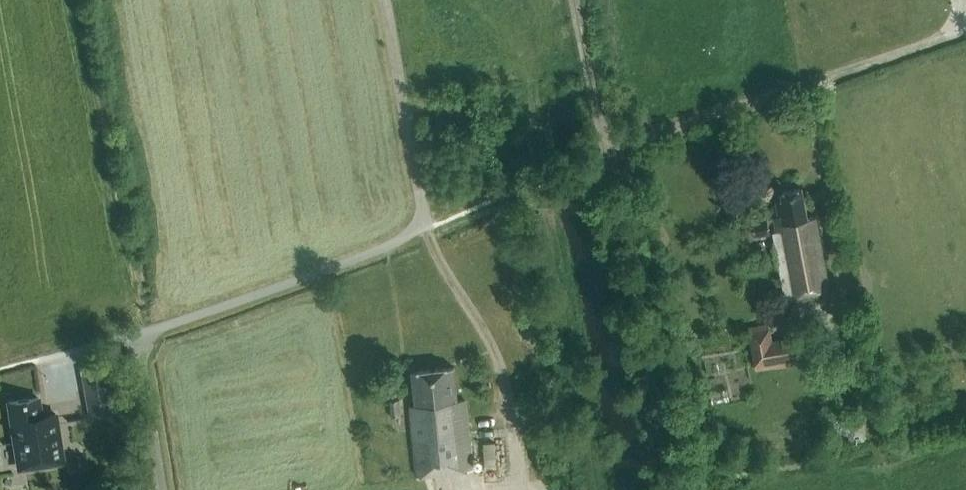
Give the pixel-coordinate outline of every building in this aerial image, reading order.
[(786,298),(830,291),(817,216),(808,218),(802,186),(800,187),(799,186),(781,190),(782,201),(776,202),(778,215),(773,216),(774,220),(752,224),(753,235),(774,231),(786,298)] [(756,370),(814,360),(809,332),(772,338),(770,322),(749,326),(756,370)] [(80,370),(86,401),(112,396),(106,365),(80,370)] [(469,468),(473,469),(465,398),(458,399),(454,366),(448,367),(448,366),(412,372),(416,404),(409,405),(417,476),(469,470),(469,468)] [(38,397),(8,402),(15,446),(20,445),(23,464),(37,462),(38,465),(63,461),(55,413),(41,415),(38,397)] [(391,416),(401,415),(400,399),(389,400),(391,416)] [(6,462),(15,461),(14,442),(4,442),(6,462)]
